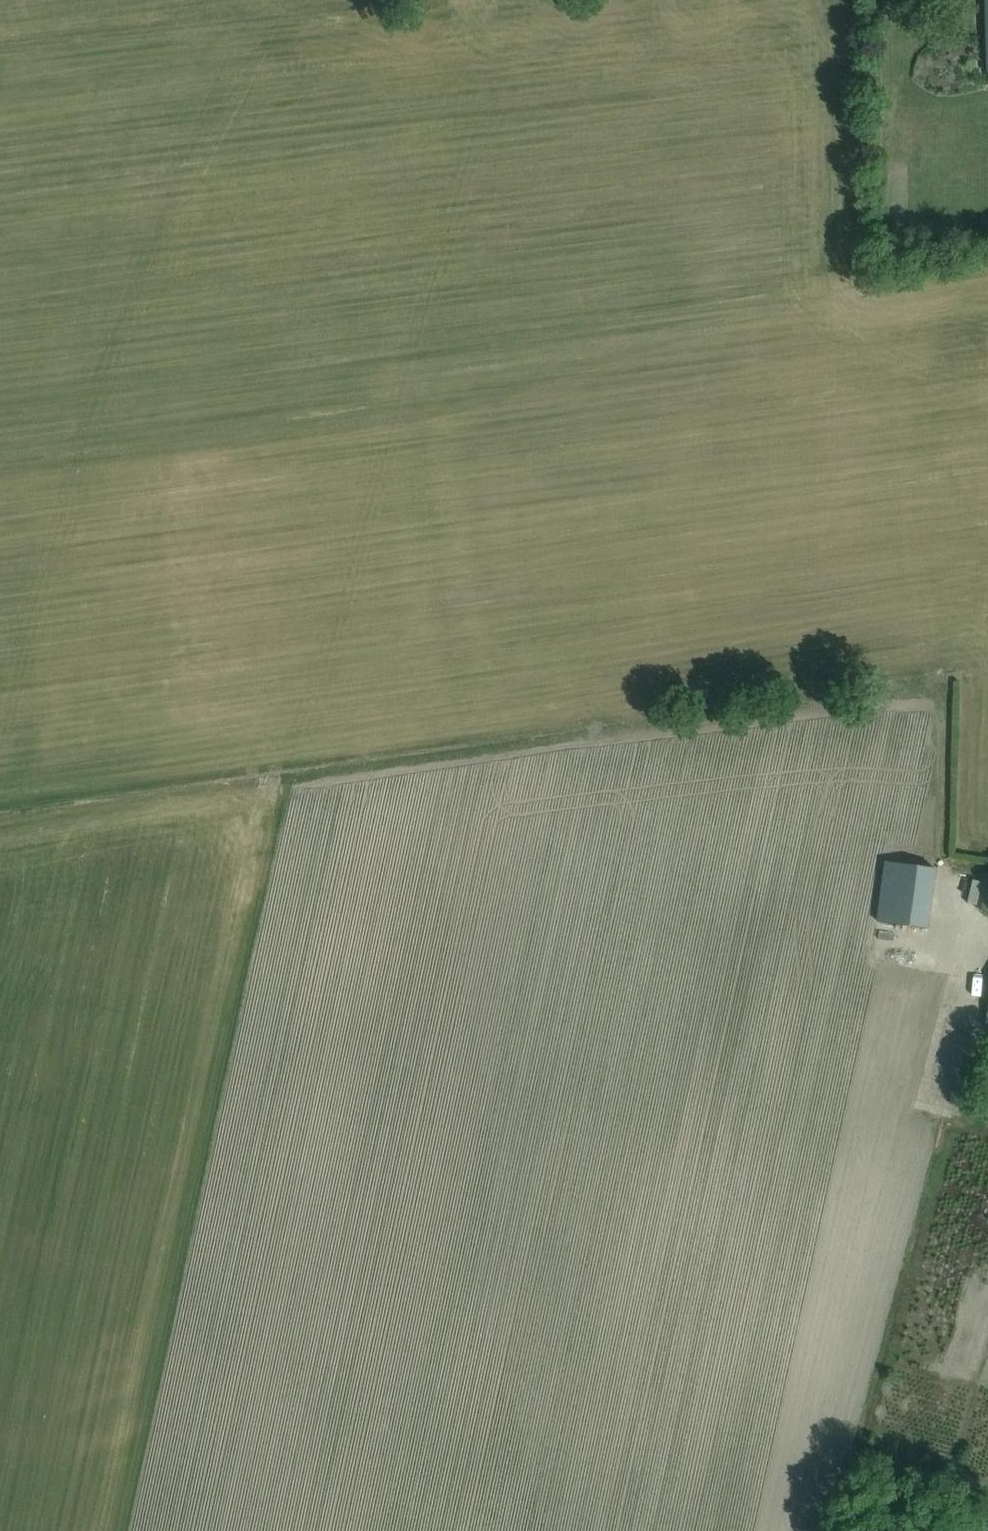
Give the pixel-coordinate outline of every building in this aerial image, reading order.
[(937,868),(886,861),(878,921),(929,928),(937,868)]
